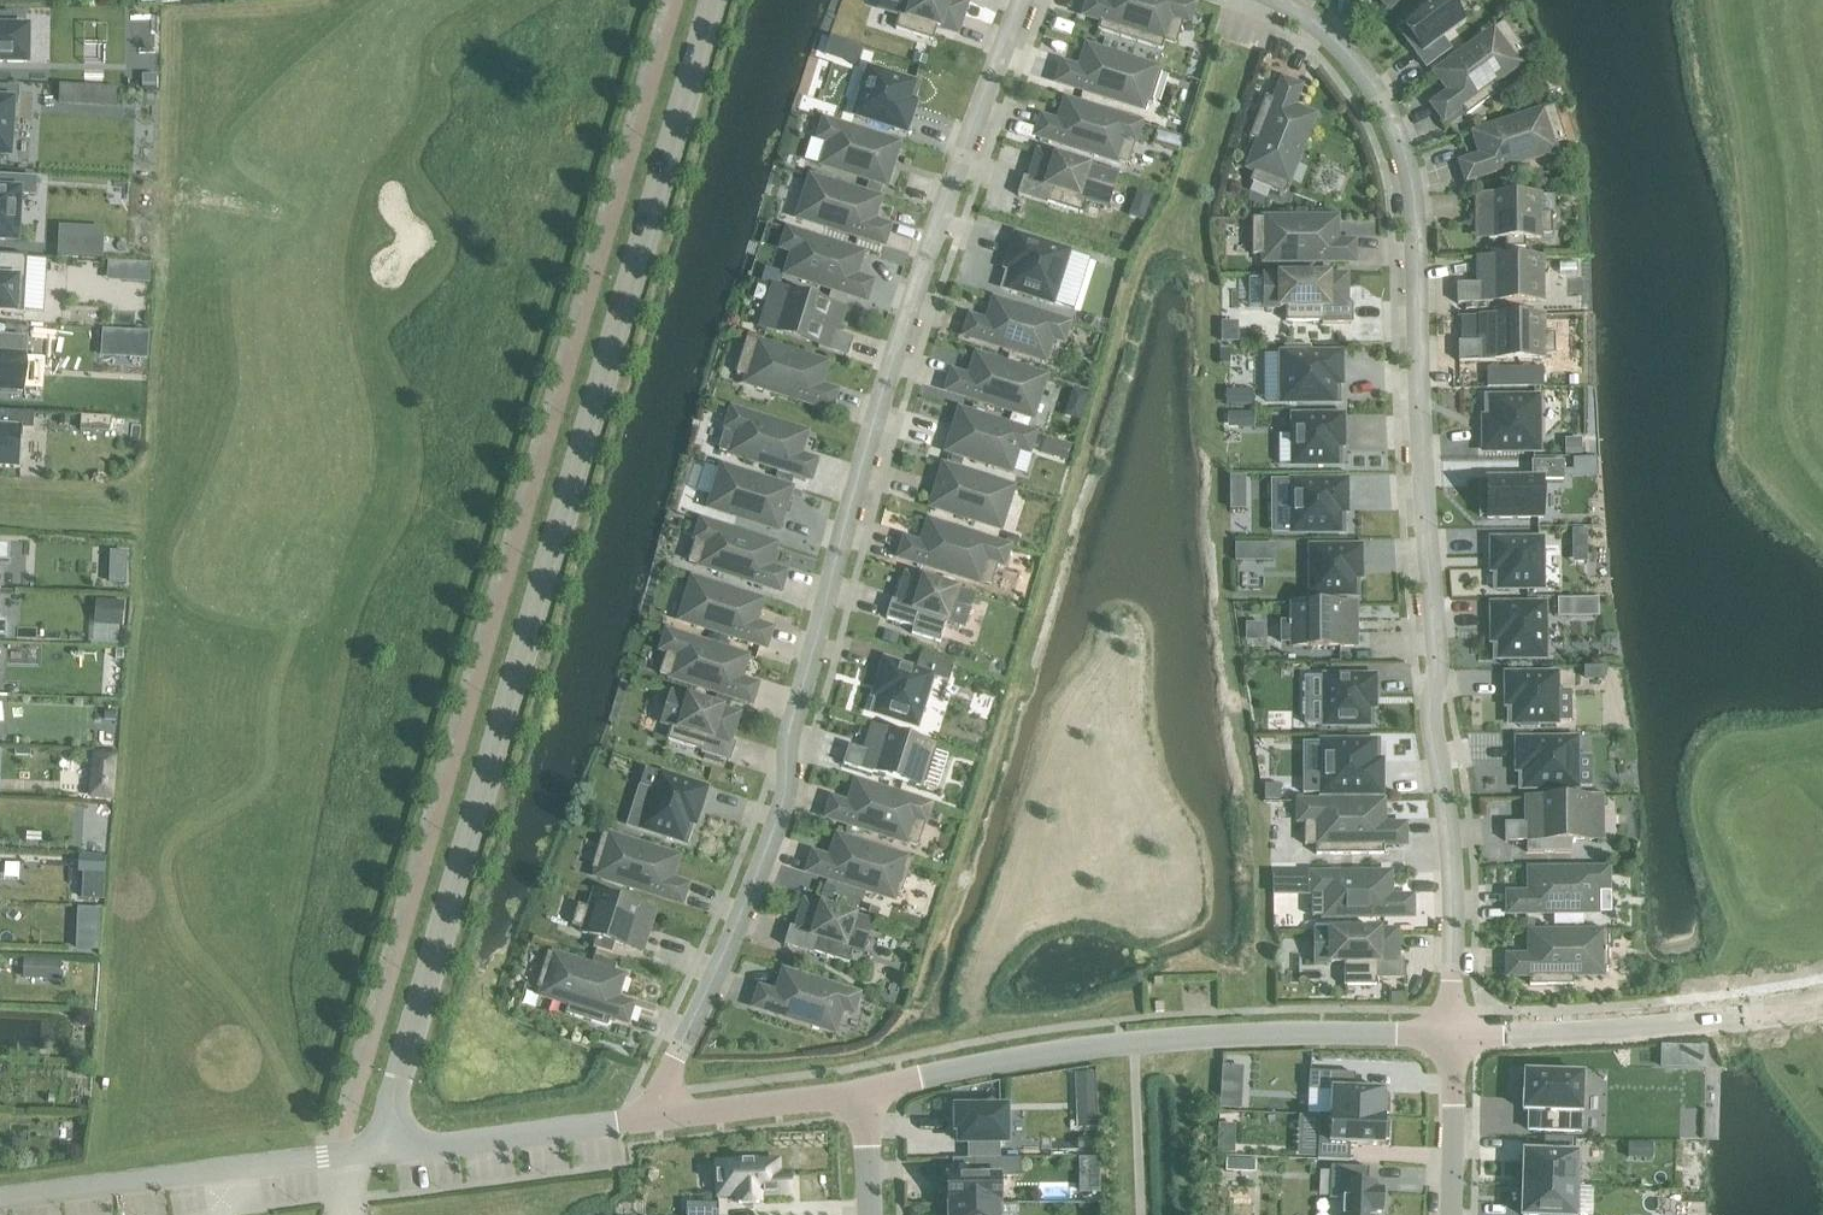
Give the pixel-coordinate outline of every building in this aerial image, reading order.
[(899,15),(895,29),(932,41),(937,27),(946,30),(955,0),(954,0),(880,0),(878,9),(899,15)] [(1125,1),(1123,8),(1098,0),(1089,0),(1084,16),(1100,21),(1097,30),(1161,51),(1164,42),(1175,45),(1183,22),(1188,24),(1194,5),(1177,0),(1121,0),(1125,1)] [(1439,58),(1451,49),(1442,37),(1464,21),(1449,0),(1433,0),(1402,22),(1422,49),(1416,53),(1426,67),(1439,58)] [(26,63),(26,31),(15,30),(15,15),(0,15),(0,63),(26,63)] [(1502,90),(1492,76),(1524,52),(1503,23),(1435,73),(1445,87),(1448,85),(1452,91),(1432,105),(1443,121),(1461,108),(1467,116),(1502,90)] [(1117,94),(1151,105),(1162,70),(1086,46),(1081,63),(1084,64),(1082,70),(1063,64),(1057,83),(1115,101),(1117,94)] [(916,54),(913,62),(925,66),(927,58),(916,54)] [(868,69),(854,115),(906,131),(915,103),(908,100),(913,83),(868,69)] [(142,76),(142,87),(156,88),(156,76),(142,76)] [(1291,110),(1300,87),(1282,80),(1274,100),(1265,97),(1249,138),(1265,144),(1250,182),(1284,195),(1315,116),(1298,110),(1297,113),(1291,110)] [(59,85),(58,104),(69,105),(70,86),(59,85)] [(8,156),(11,105),(16,106),(17,89),(0,88),(0,156),(8,156)] [(1036,137),(1128,165),(1140,124),(1076,104),(1071,121),(1077,122),(1075,129),(1042,118),(1036,137)] [(1473,134),(1479,150),(1481,149),(1483,155),(1460,163),(1466,182),(1528,161),(1526,154),(1565,141),(1553,107),(1473,134)] [(882,157),(887,141),(823,120),(818,139),(829,143),(821,165),(869,180),(883,185),(885,186),(891,167),(874,162),(876,155),(882,157)] [(1169,135),(1165,149),(1178,153),(1182,139),(1169,135)] [(1040,183),(1023,177),(1017,196),(1046,205),(1047,203),(1082,214),(1086,201),(1108,207),(1117,178),(1049,156),(1040,183)] [(15,241),(18,195),(35,196),(36,179),(0,177),(0,240),(15,241)] [(799,211),(827,220),(825,227),(883,246),(889,227),(870,221),(872,215),(875,216),(880,199),(879,198),(865,194),(810,177),(799,211)] [(869,180),(865,194),(879,198),(883,185),(869,180)] [(1138,190),(1136,196),(1138,205),(1147,208),(1152,195),(1138,190)] [(1540,214),(1539,195),(1488,196),(1489,239),(1505,239),(1505,249),(1525,248),(1525,239),(1540,239),(1540,235),(1551,234),(1551,213),(1540,214)] [(1354,262),(1354,242),(1333,243),(1333,236),(1337,236),(1337,219),(1252,219),(1252,255),(1293,255),(1293,263),(1354,262)] [(787,230),(781,249),(792,252),(785,275),(829,289),(825,303),(844,309),(848,295),(866,301),(872,282),(857,277),(838,272),(840,265),(846,267),(851,251),(787,230)] [(1016,236),(1006,268),(1012,270),(1007,289),(1052,303),(1073,310),(1089,259),(1068,252),(1016,236)] [(58,242),(57,257),(80,259),(81,243),(58,242)] [(23,314),(24,311),(42,312),(45,261),(27,260),(27,257),(0,255),(0,313),(23,314)] [(1490,259),(1490,285),(1457,285),(1457,304),(1492,304),(1492,302),(1541,302),(1541,258),(1490,259)] [(123,262),(122,282),(149,284),(150,264),(123,262)] [(1322,322),(1322,324),(1352,324),(1352,305),(1334,305),(1334,277),(1263,277),(1263,308),(1285,308),(1285,322),(1322,322)] [(760,328),(818,346),(818,348),(847,358),(853,339),(825,330),(827,324),(839,328),(844,309),(825,303),(773,287),(760,328)] [(1000,320),(1005,322),(1003,328),(970,318),(964,336),(1045,362),(1052,339),(1063,343),(1069,324),(1005,304),(1000,320)] [(1458,343),(1458,362),(1493,362),(1493,360),(1543,359),(1543,355),(1555,355),(1554,334),(1543,334),(1543,316),(1480,317),(1480,336),(1492,336),(1492,342),(1458,343)] [(102,330),(101,357),(118,358),(119,331),(102,330)] [(16,396),(16,391),(22,392),(25,339),(0,337),(0,395),(16,396)] [(774,385),(772,392),(831,411),(836,392),(817,386),(819,380),(822,381),(827,365),(747,339),(736,374),(774,385)] [(1341,354),(1281,354),(1282,402),(1334,402),(1333,384),(1341,384),(1341,354)] [(971,372),(974,373),(972,379),(952,373),(946,391),(1005,410),(1007,403),(1035,412),(1046,377),(976,355),(971,372)] [(1254,392),(1232,392),(1232,406),(1254,406),(1254,392)] [(1491,419),(1483,419),(1484,451),(1530,451),(1538,451),(1538,398),(1490,398),(1491,419)] [(725,429),(737,432),(729,455),(777,470),(794,475),(810,480),(816,461),(782,451),(784,445),(790,447),(795,430),(731,410),(725,429)] [(0,412),(0,467),(20,469),(22,430),(33,430),(34,414),(0,412)] [(965,431),(971,432),(969,439),(952,433),(946,452),(1010,472),(1018,449),(1029,453),(1034,434),(970,414),(965,431)] [(1254,414),(1241,414),(1241,428),(1254,428),(1254,414)] [(1293,435),(1278,435),(1279,464),(1293,464),(1293,465),(1335,464),(1335,447),(1343,447),(1342,416),(1293,417),(1293,435)] [(81,417),(80,431),(110,432),(110,418),(81,417)] [(1581,439),(1565,439),(1565,456),(1581,456),(1581,439)] [(1045,440),(1041,453),(1054,457),(1058,444),(1045,440)] [(1532,478),(1486,479),(1487,519),(1542,518),(1542,480),(1563,480),(1563,463),(1532,463),(1532,478)] [(938,483),(941,484),(939,490),(936,489),(930,508),(972,521),(974,514),(1002,523),(1013,488),(943,466),(938,483)] [(711,502),(738,510),(736,517),(778,530),(784,512),(781,511),(783,505),(786,506),(791,489),(789,489),(773,484),(721,467),(711,502)] [(777,470),(773,484),(789,489),(794,475),(777,470)] [(1245,477),(1230,477),(1231,509),(1245,508),(1245,477)] [(1346,481),(1291,482),(1292,532),(1339,532),(1339,512),(1346,512),(1346,481)] [(688,563),(780,592),(785,573),(752,563),(754,556),(760,558),(765,542),(701,521),(688,563)] [(934,542),(940,544),(938,550),(904,540),(899,558),(990,587),(997,564),(1003,566),(1009,547),(939,525),(934,542)] [(1587,530),(1572,531),(1572,543),(1587,542),(1587,530)] [(1007,534),(1003,545),(1016,549),(1019,538),(1007,534)] [(1541,540),(1491,541),(1492,571),(1499,571),(1499,589),(1542,588),(1541,540)] [(1271,561),(1271,544),(1235,544),(1235,562),(1271,561)] [(8,562),(9,546),(0,545),(0,562),(8,562)] [(1360,547),(1310,548),(1311,596),(1353,596),(1353,578),(1360,578),(1360,547)] [(681,614),(709,623),(707,630),(740,640),(765,648),(771,629),(752,623),(753,617),(757,618),(762,601),(692,579),(681,614)] [(891,601),(886,619),(914,628),(912,635),(939,643),(946,621),(965,627),(974,597),(917,579),(909,606),(891,601)] [(98,600),(97,625),(123,626),(124,602),(98,600)] [(1558,617),(1573,617),(1573,600),(1558,600),(1558,617)] [(1343,648),(1343,604),(1292,604),(1292,623),(1281,623),(1281,643),(1292,643),(1292,648),(1343,648)] [(1547,605),(1495,605),(1495,642),(1502,642),(1502,658),(1547,658),(1547,605)] [(707,630),(703,643),(736,654),(740,640),(707,630)] [(661,650),(666,652),(659,675),(751,704),(757,685),(723,675),(725,669),(731,670),(736,654),(703,643),(667,632),(661,650)] [(880,699),(876,714),(916,727),(931,678),(948,683),(953,667),(920,656),(915,671),(885,661),(873,697),(880,699)] [(1605,669),(1586,669),(1586,678),(1605,678),(1605,669)] [(1555,670),(1505,670),(1506,701),(1513,701),(1513,719),(1519,718),(1519,723),(1538,723),(1538,718),(1555,718),(1555,670)] [(1304,677),(1304,725),(1367,725),(1367,707),(1374,707),(1374,677),(1304,677)] [(661,723),(671,726),(667,740),(702,751),(701,753),(730,762),(736,744),(719,738),(727,711),(670,694),(661,723)] [(848,746),(843,765),(872,774),(872,772),(920,787),(921,783),(938,788),(948,756),(931,751),(933,746),(884,730),(876,755),(848,746)] [(1576,740),(1517,740),(1517,770),(1524,770),(1524,788),(1577,788),(1576,740)] [(1372,742),(1320,742),(1320,795),(1379,794),(1379,762),(1372,762),(1372,742)] [(93,753),(91,768),(116,770),(117,756),(93,753)] [(645,769),(639,787),(653,791),(641,828),(681,842),(688,822),(695,824),(706,789),(645,769)] [(832,799),(826,818),(918,847),(931,805),(866,785),(861,802),(867,804),(865,810),(832,799)] [(1264,785),(1264,800),(1280,800),(1280,785),(1264,785)] [(1601,799),(1601,797),(1526,798),(1526,817),(1538,817),(1538,824),(1505,824),(1505,842),(1526,842),(1527,853),(1571,853),(1571,841),(1590,841),(1589,798),(1599,798),(1599,799),(1601,799)] [(1299,822),(1304,822),(1304,845),(1316,845),(1316,855),(1383,854),(1383,845),(1405,845),(1405,825),(1366,825),(1366,819),(1371,819),(1371,802),(1298,802),(1299,822)] [(625,878),(623,885),(681,904),(687,886),(668,880),(670,874),(673,875),(678,858),(603,834),(592,869),(625,878)] [(807,873),(866,891),(868,884),(901,895),(912,861),(837,837),(832,853),(835,854),(833,860),(813,854),(807,873)] [(79,858),(79,874),(82,874),(81,899),(103,900),(104,859),(79,858)] [(1547,894),(1507,894),(1507,914),(1596,913),(1611,913),(1611,889),(1608,889),(1607,869),(1540,870),(1540,887),(1546,887),(1547,894)] [(1311,874),(1312,918),(1412,917),(1412,897),(1373,898),(1373,891),(1379,891),(1378,874),(1311,874)] [(824,884),(820,896),(832,899),(836,888),(824,884)] [(589,909),(578,906),(572,926),(583,929),(581,933),(595,938),(615,944),(630,949),(643,907),(595,892),(589,909)] [(784,946),(813,955),(813,953),(848,964),(853,950),(863,953),(872,923),(815,905),(807,932),(790,927),(784,946)] [(1314,963),(1344,963),(1344,986),(1376,986),(1376,979),(1403,979),(1403,960),(1385,960),(1385,931),(1314,932),(1314,963)] [(1532,957),(1508,957),(1508,976),(1530,976),(1530,986),(1574,985),(1573,968),(1608,968),(1608,932),(1529,933),(1529,950),(1532,950),(1532,957)] [(77,934),(76,950),(98,951),(98,935),(77,934)] [(595,938),(592,949),(612,955),(615,944),(595,938)] [(537,988),(570,998),(565,1014),(607,1027),(610,1018),(626,1023),(632,1005),(613,998),(615,992),(618,993),(623,977),(614,974),(591,967),(548,953),(537,988)] [(594,957),(591,967),(614,974),(617,964),(594,957)] [(47,960),(46,981),(60,981),(60,960),(47,960)] [(789,991),(795,993),(793,999),(759,989),(754,1007),(834,1033),(841,1010),(852,1014),(858,995),(794,975),(789,991)] [(1403,994),(1390,994),(1390,1004),(1403,1004),(1403,994)] [(1661,1047),(1660,1069),(1676,1070),(1677,1047),(1661,1047)] [(1309,1072),(1308,1091),(1332,1092),(1331,1116),(1319,1115),(1319,1117),(1383,1120),(1383,1118),(1382,1118),(1383,1114),(1388,1114),(1388,1099),(1383,1099),(1384,1092),(1354,1091),(1355,1074),(1309,1072)] [(1095,1074),(1076,1074),(1077,1128),(1096,1127),(1095,1074)] [(1524,1096),(1523,1111),(1529,1111),(1528,1131),(1581,1132),(1583,1076),(1525,1074),(1524,1096)] [(1220,1095),(1219,1109),(1241,1110),(1242,1096),(1220,1095)] [(1005,1110),(957,1110),(956,1131),(959,1131),(959,1143),(968,1143),(968,1158),(998,1158),(998,1143),(1005,1143),(1005,1110)] [(1319,1117),(1317,1161),(1349,1162),(1350,1145),(1382,1146),(1382,1140),(1387,1140),(1388,1125),(1383,1125),(1383,1120),(1319,1117)] [(1522,1175),(1521,1186),(1575,1187),(1576,1156),(1574,1156),(1575,1139),(1544,1138),(1544,1155),(1524,1154),(1524,1175),(1522,1175)] [(1217,1139),(1217,1154),(1234,1155),(1235,1140),(1217,1139)] [(1627,1143),(1627,1159),(1636,1159),(1636,1143),(1627,1143)] [(1020,1159),(1004,1159),(1004,1177),(1021,1177),(1020,1159)] [(1099,1159),(1078,1159),(1079,1194),(1099,1194),(1099,1159)] [(1226,1159),(1226,1172),(1240,1172),(1241,1160),(1226,1159)] [(737,1164),(717,1165),(718,1196),(738,1196),(738,1204),(758,1203),(758,1195),(790,1194),(789,1175),(777,1176),(777,1163),(757,1164),(757,1160),(737,1161),(737,1164)] [(1329,1199),(1343,1200),(1342,1214),(1374,1214),(1374,1213),(1380,1213),(1381,1201),(1381,1194),(1381,1191),(1375,1191),(1375,1186),(1368,1185),(1369,1169),(1331,1167),(1329,1199)] [(947,1205),(948,1205),(999,1205),(999,1177),(947,1177),(947,1184),(942,1184),(942,1199),(947,1199),(947,1205)] [(1521,1196),(1523,1196),(1522,1214),(1574,1214),(1575,1187),(1521,1186),(1521,1196)] [(686,1214),(718,1214),(718,1206),(686,1205),(686,1214)] [(999,1205),(948,1205),(948,1210),(943,1210),(943,1214),(1000,1214),(999,1205)]
